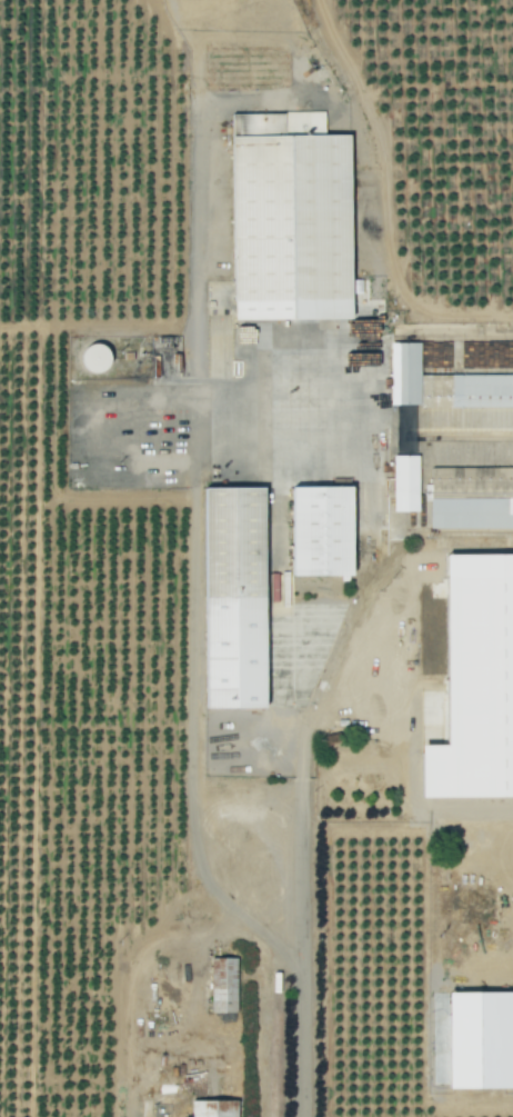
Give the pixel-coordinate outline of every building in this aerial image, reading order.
[(234,113),(236,319),(355,318),(353,133),(326,133),(326,112),(234,113)] [(391,404),(420,404),(421,343),(392,342),(391,404)] [(111,343),(86,343),(85,369),(110,370),(111,343)] [(421,375),(421,408),(512,408),(512,374),(421,375)] [(394,511),(420,511),(420,455),(394,455),(394,511)] [(356,485),(295,486),(296,575),(357,575),(356,485)] [(267,486),(207,487),(209,708),(269,708),(267,486)] [(512,797),(512,554),(450,554),(450,745),(425,745),(425,797),(512,797)] [(237,1013),(238,958),(212,958),(211,1012),(237,1013)] [(453,1089),(512,1088),(512,992),(452,993),(453,1089)] [(239,1101),(192,1101),(192,1116),(239,1116),(239,1101)]
